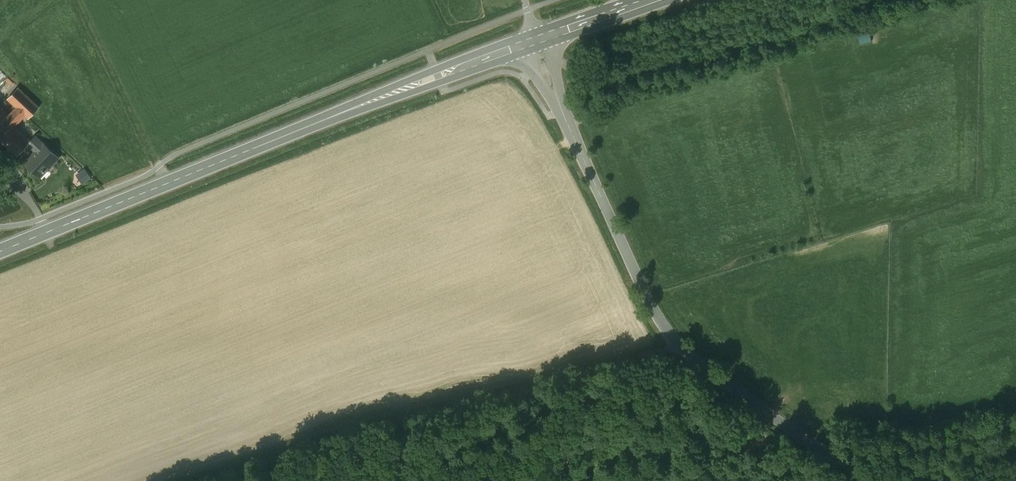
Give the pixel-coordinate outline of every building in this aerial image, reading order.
[(18,87),(8,98),(18,107),(10,115),(1,106),(0,107),(0,139),(17,156),(28,145),(31,141),(15,126),(26,115),(29,118),(39,107),(18,87)] [(59,157),(36,136),(31,141),(28,145),(35,151),(25,163),(40,177),(59,157)] [(78,173),(85,183),(95,177),(88,166),(78,173)]
